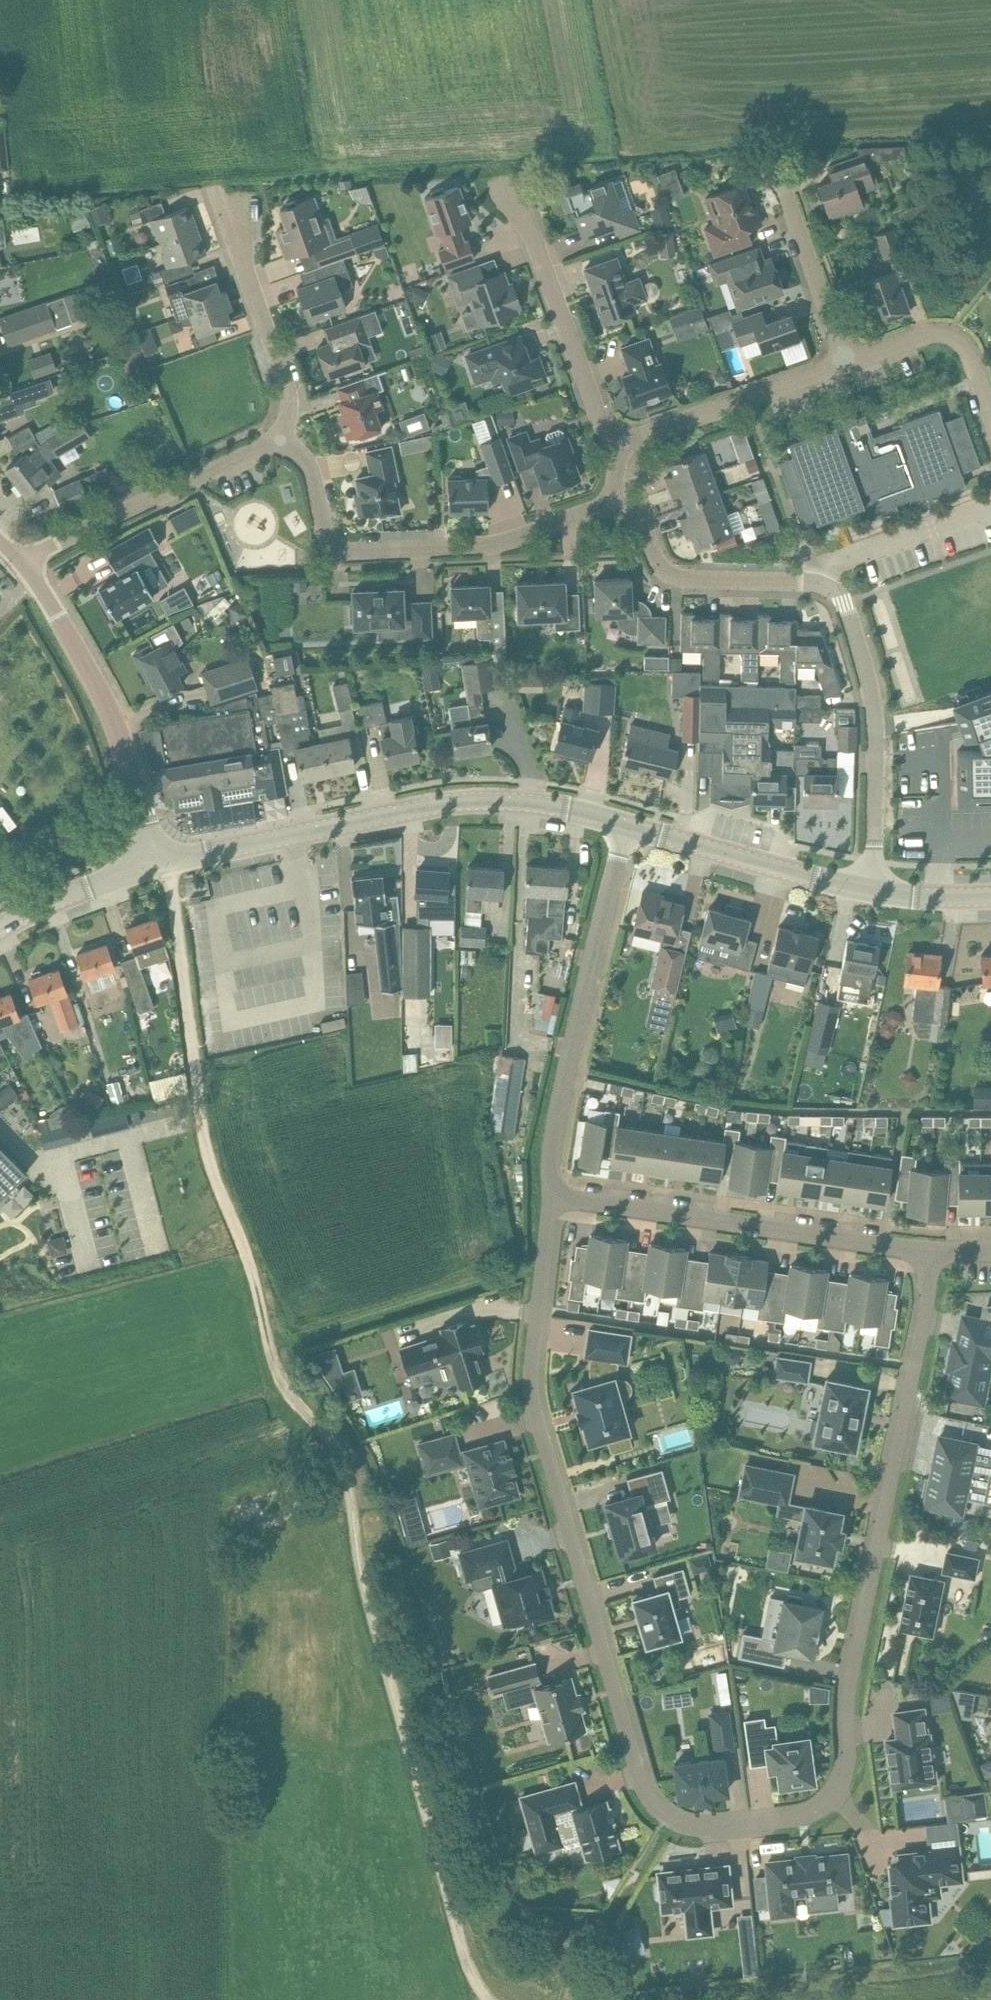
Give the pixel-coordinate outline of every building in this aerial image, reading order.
[(9,170),(6,146),(0,147),(0,171),(9,170)] [(832,180),(818,185),(829,217),(848,211),(864,205),(858,190),(875,184),(868,167),(906,154),(904,146),(856,148),(859,156),(856,157),(837,164),(827,167),(832,180)] [(675,167),(657,171),(663,197),(681,193),(675,167)] [(350,177),(339,178),(340,186),(351,185),(350,177)] [(580,186),(562,192),(568,211),(576,208),(585,235),(615,224),(619,236),(638,229),(632,210),(620,214),(610,184),(583,193),(580,186)] [(715,224),(705,228),(714,255),(751,242),(746,229),(755,225),(761,223),(756,209),(753,210),(744,185),(706,198),(715,224)] [(432,195),(425,198),(437,234),(441,233),(446,248),(438,251),(444,268),(456,264),(475,258),(468,240),(464,242),(458,227),(463,225),(471,222),(467,212),(458,186),(444,191),(442,188),(431,192),(432,195)] [(320,266),(343,258),(385,243),(378,223),(349,233),(351,238),(338,242),(329,217),(321,220),(314,198),(297,204),(296,200),(286,203),(288,207),(280,210),(286,227),(276,231),(286,257),(314,247),(320,266)] [(134,199),(122,204),(124,209),(136,204),(134,199)] [(104,203),(88,209),(94,225),(110,220),(104,203)] [(189,206),(150,220),(155,233),(158,232),(162,243),(197,230),(189,206)] [(143,222),(138,210),(130,214),(134,226),(143,222)] [(884,257),(900,251),(892,229),(876,235),(884,257)] [(197,230),(162,243),(165,253),(162,254),(167,267),(206,254),(197,230)] [(673,231),(658,232),(659,246),(674,245),(673,231)] [(386,244),(373,248),(376,256),(383,260),(390,257),(386,244)] [(740,252),(709,263),(713,275),(722,279),(728,277),(739,307),(778,293),(782,291),(777,278),(770,259),(763,262),(757,246),(740,252)] [(626,282),(617,257),(584,268),(604,323),(636,312),(633,303),(646,299),(639,278),(626,282)] [(306,285),(297,288),(299,296),(302,303),(300,304),(298,309),(300,313),(304,316),(306,315),(308,321),(346,308),(340,290),(353,285),(343,258),(320,266),(314,268),(319,280),(306,285)] [(460,272),(449,276),(459,303),(460,303),(459,301),(469,297),(474,310),(463,314),(468,329),(480,325),(480,326),(494,321),(495,324),(500,323),(504,320),(503,317),(517,312),(516,308),(520,307),(515,293),(511,284),(508,285),(503,272),(498,274),(483,279),(479,266),(460,272)] [(164,282),(160,270),(151,273),(156,285),(164,282)] [(910,312),(895,270),(863,281),(871,303),(877,300),(885,321),(910,312)] [(177,318),(180,317),(229,299),(225,290),(220,292),(215,280),(199,286),(195,275),(165,286),(177,318)] [(430,292),(417,285),(407,288),(406,290),(410,299),(424,306),(430,292)] [(0,318),(0,324),(8,347),(57,330),(56,328),(73,322),(72,319),(64,296),(47,301),(0,318)] [(229,299),(180,317),(182,324),(193,323),(197,334),(191,336),(196,347),(218,339),(214,328),(230,322),(226,311),(232,308),(229,299)] [(701,308),(670,318),(678,341),(698,334),(698,333),(708,329),(701,308)] [(318,347),(328,377),(365,365),(359,348),(371,344),(369,336),(383,331),(376,310),(361,315),(323,328),(329,343),(318,347)] [(742,318),(732,321),(740,342),(746,359),(780,346),(799,340),(790,314),(765,323),(761,311),(742,318)] [(149,329),(136,333),(140,345),(142,344),(153,340),(149,329)] [(425,335),(431,352),(446,346),(440,329),(425,335)] [(499,344),(467,356),(476,381),(492,375),(494,381),(503,378),(508,393),(527,386),(546,380),(538,357),(529,361),(521,337),(499,344)] [(640,341),(621,348),(630,373),(623,376),(633,406),(647,401),(652,403),(657,401),(659,397),(671,393),(664,374),(660,362),(657,364),(648,338),(640,341)] [(425,355),(423,347),(413,350),(416,358),(425,355)] [(35,378),(58,369),(51,351),(28,359),(35,378)] [(452,359),(440,353),(428,357),(432,369),(445,375),(452,359)] [(386,371),(386,370),(338,387),(343,402),(340,403),(344,415),(340,416),(348,437),(359,434),(360,437),(381,429),(374,411),(382,408),(376,391),(383,389),(378,374),(386,371)] [(0,419),(24,411),(23,407),(36,402),(35,398),(48,393),(53,390),(49,378),(0,397),(0,419)] [(138,386),(124,391),(124,392),(127,401),(129,405),(143,400),(138,386)] [(124,392),(110,397),(113,406),(127,401),(124,392)] [(981,466),(962,415),(943,422),(938,409),(900,423),(901,427),(873,437),(863,411),(855,413),(854,411),(832,419),(834,425),(787,442),(793,457),(778,462),(802,528),(859,508),(867,519),(868,520),(898,510),(896,504),(912,499),(914,503),(927,499),(966,485),(961,473),(981,466)] [(403,436),(429,428),(424,410),(397,418),(403,436)] [(451,478),(448,478),(448,492),(449,512),(488,511),(487,479),(492,477),(495,483),(513,477),(507,458),(499,437),(492,416),(484,418),(492,440),(479,444),(487,466),(476,469),(476,477),(464,478),(462,475),(453,475),(451,478)] [(25,454),(6,469),(26,494),(45,480),(48,484),(60,475),(48,460),(90,436),(83,423),(71,430),(69,428),(64,431),(40,445),(35,439),(20,447),(25,454)] [(15,450),(20,447),(35,439),(36,438),(29,426),(8,438),(15,450)] [(525,432),(509,438),(520,469),(535,464),(543,486),(544,491),(555,487),(578,478),(572,461),(575,460),(567,438),(566,438),(563,431),(558,429),(547,433),(545,437),(548,444),(537,448),(534,441),(529,443),(525,432)] [(745,429),(730,434),(735,449),(750,443),(745,429)] [(431,435),(419,437),(422,450),(432,448),(431,435)] [(360,494),(355,495),(360,515),(379,511),(380,516),(395,512),(400,512),(396,495),(391,472),(396,471),(391,447),(367,452),(372,475),(356,478),(360,494)] [(711,472),(704,451),(670,463),(674,475),(665,478),(669,487),(711,472)] [(755,458),(744,461),(748,473),(759,469),(755,458)] [(718,493),(711,472),(669,487),(672,497),(681,494),(685,505),(718,493)] [(762,478),(753,481),(759,502),(769,498),(770,497),(769,495),(768,491),(763,477),(762,478)] [(88,497),(80,479),(55,491),(63,509),(88,497)] [(726,514),(718,493),(685,505),(688,515),(680,518),(683,529),(726,514)] [(769,498),(759,502),(769,533),(781,528),(769,498)] [(176,532),(202,522),(197,507),(171,517),(176,532)] [(733,534),(726,514),(683,529),(687,538),(695,535),(699,546),(733,534)] [(763,523),(754,526),(756,533),(766,530),(763,523)] [(150,527),(105,553),(107,556),(108,556),(114,566),(113,567),(115,570),(116,569),(121,578),(99,590),(101,593),(97,595),(104,607),(108,605),(115,618),(154,596),(138,568),(136,569),(132,561),(160,544),(150,527)] [(596,617),(616,617),(617,621),(618,624),(620,627),(623,630),(626,632),(629,634),(633,634),(637,634),(637,644),(664,644),(664,617),(650,617),(648,610),(644,605),(638,601),(631,601),(630,579),(595,580),(596,617)] [(565,629),(580,629),(578,593),(565,593),(564,581),(517,583),(518,606),(516,606),(516,619),(554,618),(554,620),(564,620),(565,629)] [(505,653),(504,613),(490,613),(488,585),(451,586),(453,618),(476,617),(477,636),(480,640),(490,639),(490,653),(505,653)] [(194,604),(184,586),(159,600),(167,613),(194,604)] [(431,636),(429,602),(411,603),(411,606),(402,607),(401,589),(353,591),(354,607),(350,607),(351,622),(355,622),(355,625),(412,622),(413,637),(431,636)] [(693,613),(681,613),(680,651),(701,651),(704,657),(703,679),(719,679),(720,652),(719,652),(720,618),(719,618),(693,618),(693,613)] [(720,618),(719,652),(720,652),(740,652),(742,658),(741,680),(747,680),(747,684),(757,684),(757,680),(758,680),(758,653),(758,619),(731,619),(732,614),(720,614),(719,618),(720,618)] [(758,619),(758,653),(778,653),(780,659),(780,681),(786,681),(786,685),(796,685),(796,681),(796,666),(797,629),(797,620),(770,620),(770,615),(759,615),(758,615),(758,619)] [(161,696),(182,684),(176,674),(185,669),(174,649),(182,642),(172,623),(147,636),(151,645),(133,654),(143,672),(147,670),(161,696)] [(797,629),(796,666),(815,667),(825,697),(842,691),(822,634),(808,634),(808,629),(797,629)] [(278,675),(295,671),(291,653),(274,657),(278,675)] [(668,670),(669,657),(644,656),(644,669),(668,670)] [(211,704),(258,689),(248,658),(201,673),(211,704)] [(491,659),(461,664),(467,703),(482,701),(480,689),(495,687),(491,659)] [(669,659),(668,670),(668,671),(672,671),(682,671),(682,659),(669,659)] [(440,661),(423,662),(424,688),(441,687),(440,661)] [(682,671),(672,671),(672,695),(684,695),(683,719),(683,739),(699,739),(700,683),(700,671),(682,671)] [(529,677),(515,677),(520,691),(529,691),(529,677)] [(584,711),(613,713),(615,678),(587,677),(584,711)] [(295,749),(310,746),(307,734),(310,733),(306,709),(300,710),(294,682),(270,687),(272,693),(277,721),(284,754),(296,752),(295,749)] [(699,750),(698,774),(711,774),(710,799),(753,801),(753,800),(783,801),(783,809),(795,809),(796,787),(784,786),(784,773),(793,774),(793,757),(793,750),(770,749),(771,745),(768,745),(769,740),(768,740),(768,724),(795,724),(796,685),(786,685),(757,684),(747,684),(700,683),(699,739),(699,750)] [(373,685),(350,690),(358,729),(379,725),(381,738),(386,764),(418,757),(413,733),(418,732),(415,716),(387,722),(380,692),(375,693),(373,685)] [(953,704),(954,706),(954,707),(959,722),(960,724),(962,730),(965,740),(977,736),(982,750),(957,750),(958,802),(990,801),(990,691),(982,694),(980,686),(956,695),(958,702),(953,704)] [(350,690),(337,693),(343,725),(345,733),(356,731),(358,730),(358,729),(350,690)] [(145,730),(141,731),(149,759),(151,764),(153,770),(161,769),(165,790),(165,792),(170,795),(173,795),(176,812),(185,811),(222,804),(222,803),(252,798),(259,797),(257,788),(266,786),(268,795),(286,792),(284,783),(278,747),(269,749),(264,724),(277,721),(272,693),(257,696),(256,692),(256,693),(214,706),(216,713),(200,715),(153,723),(154,727),(154,729),(145,730)] [(821,695),(796,695),(796,707),(820,707),(821,695)] [(482,701),(467,703),(449,706),(456,754),(490,748),(486,723),(485,723),(482,701)] [(589,757),(591,757),(597,731),(576,725),(580,709),(565,705),(554,748),(576,754),(575,758),(588,762),(589,757)] [(835,712),(835,725),(838,726),(837,749),(855,749),(856,713),(835,712)] [(631,723),(620,765),(622,765),(624,769),(633,771),(637,769),(671,777),(676,758),(678,749),(667,747),(671,733),(662,731),(650,728),(631,723)] [(348,738),(320,744),(326,773),(354,767),(348,738)] [(296,752),(302,778),(326,773),(320,744),(310,746),(295,749),(296,752)] [(793,757),(793,774),(805,774),(804,801),(836,802),(837,758),(793,757)] [(543,865),(527,864),(525,884),(524,892),(526,892),(525,896),(526,896),(524,916),(528,917),(525,952),(540,953),(543,914),(548,914),(551,883),(542,882),(543,865)] [(567,867),(543,865),(542,882),(551,883),(548,914),(543,914),(540,953),(547,954),(548,937),(561,938),(566,887),(567,867)] [(500,897),(502,869),(468,866),(465,910),(482,911),(483,896),(500,897)] [(416,889),(415,895),(416,896),(416,927),(429,927),(429,917),(455,917),(456,883),(447,882),(448,871),(417,869),(416,889)] [(357,923),(375,921),(376,924),(374,924),(382,991),(402,989),(399,922),(397,896),(385,897),(382,875),(351,878),(354,904),(355,904),(357,923)] [(661,895),(643,891),(633,931),(665,939),(673,941),(682,904),(660,899),(661,895)] [(700,942),(699,957),(725,965),(726,963),(749,970),(751,961),(757,941),(744,938),(749,919),(741,917),(743,909),(727,904),(724,912),(709,908),(703,927),(699,941),(700,942)] [(156,918),(127,928),(133,947),(135,951),(134,952),(135,956),(139,968),(140,967),(155,962),(169,957),(164,942),(156,918)] [(486,928),(460,926),(458,945),(484,947),(486,928)] [(403,995),(431,995),(430,927),(429,927),(416,927),(403,927),(403,995)] [(786,980),(804,985),(817,937),(779,927),(771,958),(768,970),(787,975),(786,980)] [(655,988),(651,1003),(655,1004),(667,1007),(672,1008),(685,953),(671,949),(673,941),(665,939),(663,947),(661,947),(651,987),(655,988)] [(839,982),(836,998),(868,1004),(869,996),(875,965),(878,945),(847,940),(843,959),(842,966),(839,982)] [(106,944),(77,954),(84,973),(85,978),(86,978),(92,995),(117,986),(111,969),(114,968),(112,963),(106,944)] [(462,950),(461,961),(475,962),(476,951),(462,950)] [(939,956),(907,953),(905,983),(916,984),(913,1014),(934,1016),(936,986),(939,956)] [(981,955),(983,983),(990,983),(990,954),(981,955)] [(462,968),(462,977),(471,977),(471,968),(462,968)] [(32,978),(29,979),(36,998),(38,1003),(49,999),(60,1032),(78,1026),(66,993),(65,988),(58,969),(42,974),(41,972),(39,970),(33,973),(31,975),(32,978)] [(346,970),(347,1001),(367,1000),(366,970),(346,970)] [(758,1028),(772,975),(755,971),(746,1005),(750,1006),(745,1025),(758,1028)] [(155,1008),(144,979),(129,984),(140,1013),(155,1008)] [(950,987),(936,986),(934,1016),(933,1022),(947,1023),(950,987)] [(528,990),(524,1015),(536,1018),(533,1032),(546,1035),(554,1002),(555,996),(528,990)] [(10,993),(0,997),(0,1024),(4,1022),(10,1037),(25,1059),(32,1055),(32,1053),(42,1047),(28,1014),(19,1017),(10,993)] [(818,1002),(805,1049),(825,1054),(838,1007),(818,1002)] [(839,1004),(837,1023),(866,1026),(868,1007),(839,1004)] [(713,1019),(716,1030),(735,1025),(732,1015),(713,1019)] [(887,1021),(881,1025),(881,1033),(888,1037),(894,1033),(894,1025),(887,1021)] [(919,1021),(917,1037),(929,1039),(929,1040),(942,1042),(944,1024),(919,1021)] [(525,1058),(499,1055),(488,1134),(513,1138),(525,1058)] [(118,1080),(107,1083),(113,1106),(125,1102),(118,1080)] [(623,1085),(611,1083),(609,1092),(621,1094),(623,1085)] [(634,1088),(623,1085),(621,1094),(632,1097),(634,1088)] [(974,1087),(974,1107),(990,1108),(990,1088),(974,1087)] [(665,1095),(653,1092),(651,1101),(663,1104),(665,1095)] [(676,1097),(665,1095),(663,1104),(674,1106),(676,1097)] [(707,1104),(696,1102),(694,1111),(705,1113),(707,1104)] [(15,1104),(10,1111),(21,1121),(27,1114),(15,1104)] [(719,1107),(707,1104),(705,1113),(717,1116),(719,1107)] [(41,1132),(72,1124),(65,1106),(59,1108),(49,1116),(50,1117),(38,1121),(41,1132)] [(600,1154),(611,1156),(616,1125),(618,1125),(620,1111),(605,1109),(603,1122),(587,1119),(580,1164),(599,1166),(600,1154)] [(139,1110),(131,1112),(134,1123),(142,1121),(139,1110)] [(758,1112),(746,1111),(745,1120),(757,1121),(758,1112)] [(770,1113),(758,1112),(757,1121),(769,1122),(770,1113)] [(125,1113),(90,1121),(94,1135),(129,1126),(125,1113)] [(800,1115),(788,1115),(788,1124),(800,1124),(800,1115)] [(820,1124),(832,1125),(832,1116),(820,1115),(820,1124)] [(844,1116),(832,1116),(832,1125),(843,1125),(844,1116)] [(875,1116),(864,1116),(863,1125),(875,1125),(875,1116)] [(887,1116),(875,1116),(875,1125),(887,1125),(887,1116)] [(933,1116),(921,1116),(921,1125),(933,1125),(933,1116)] [(945,1116),(933,1116),(933,1125),(945,1126),(945,1116)] [(980,1117),(969,1116),(969,1126),(980,1126),(980,1117)] [(981,1117),(980,1117),(980,1126),(990,1126),(990,1117),(981,1117)] [(76,1125),(42,1134),(45,1148),(80,1139),(76,1125)] [(611,1156),(610,1163),(633,1166),(638,1129),(618,1125),(616,1125),(611,1156)] [(702,1138),(697,1176),(719,1179),(720,1172),(719,1172),(726,1127),(725,1127),(723,1141),(702,1138)] [(726,1127),(719,1172),(720,1172),(731,1174),(729,1186),(747,1189),(753,1144),(738,1142),(740,1129),(726,1127)] [(638,1129),(633,1166),(653,1169),(659,1132),(638,1129)] [(659,1132),(653,1169),(675,1173),(681,1135),(679,1135),(663,1132),(659,1132)] [(753,1144),(747,1189),(765,1191),(767,1179),(778,1181),(784,1140),(785,1140),(786,1136),(784,1136),(771,1134),(769,1147),(753,1144)] [(681,1135),(675,1173),(697,1176),(702,1138),(681,1135)] [(778,1181),(777,1188),(800,1191),(805,1154),(807,1143),(785,1140),(784,1140),(778,1181)] [(848,1160),(842,1198),(863,1201),(871,1153),(849,1150),(848,1160)] [(7,1191),(15,1183),(26,1172),(6,1151),(2,1155),(0,1153),(0,1198),(7,1191)] [(885,1204),(892,1157),(871,1153),(863,1201),(885,1204)] [(916,1156),(902,1153),(894,1198),(909,1201),(908,1213),(926,1215),(929,1170),(914,1169),(916,1156)] [(805,1154),(800,1191),(821,1194),(826,1157),(805,1154)] [(826,1157),(821,1194),(842,1198),(848,1160),(826,1157)] [(945,1171),(929,1170),(926,1215),(944,1216),(945,1203),(958,1204),(958,1164),(960,1164),(960,1158),(945,1158),(945,1171)] [(958,1204),(958,1210),(980,1210),(980,1164),(960,1164),(958,1164),(958,1204)] [(980,1164),(980,1210),(990,1210),(990,1164),(980,1164)] [(602,1281),(609,1237),(591,1235),(589,1246),(576,1244),(574,1258),(571,1258),(568,1279),(571,1279),(568,1297),(583,1299),(586,1279),(602,1281)] [(602,1281),(600,1297),(615,1300),(616,1296),(630,1298),(636,1254),(625,1252),(625,1248),(626,1240),(609,1237),(602,1281)] [(636,1254),(630,1298),(644,1301),(646,1288),(661,1290),(668,1246),(650,1243),(648,1255),(636,1254)] [(661,1290),(660,1299),(676,1301),(675,1305),(689,1307),(696,1262),(684,1261),(686,1249),(668,1246),(661,1290)] [(696,1262),(689,1307),(703,1309),(719,1311),(721,1299),(728,1253),(727,1253),(727,1255),(710,1252),(708,1264),(696,1262)] [(749,1256),(728,1253),(721,1299),(742,1302),(749,1256)] [(750,1257),(749,1256),(742,1302),(758,1305),(756,1317),(770,1320),(777,1275),(765,1273),(767,1261),(750,1258),(750,1257)] [(789,1277),(777,1275),(770,1320),(785,1322),(787,1309),(802,1312),(809,1267),(791,1265),(789,1277)] [(826,1270),(809,1267),(802,1312),(818,1314),(816,1326),(830,1328),(837,1284),(825,1282),(826,1270)] [(848,1285),(837,1284),(830,1328),(844,1331),(846,1318),(861,1320),(868,1276),(850,1274),(848,1285)] [(886,1279),(868,1276),(861,1320),(877,1323),(874,1343),(889,1345),(891,1327),(894,1328),(897,1307),(895,1307),(897,1293),(884,1291),(886,1279)] [(580,1302),(568,1300),(567,1309),(579,1311),(580,1302)] [(964,1315),(962,1329),(959,1342),(955,1341),(950,1368),(956,1369),(955,1373),(953,1373),(948,1395),(984,1402),(990,1366),(990,1305),(987,1305),(984,1319),(964,1315)] [(629,1309),(617,1308),(615,1316),(627,1318),(629,1309)] [(640,1311),(629,1309),(627,1318),(639,1320),(640,1311)] [(667,1324),(669,1311),(658,1310),(656,1322),(667,1324)] [(688,1318),(676,1316),(675,1325),(687,1327),(688,1318)] [(700,1320),(688,1318),(687,1327),(698,1329),(700,1320)] [(442,1334),(400,1347),(409,1375),(413,1386),(434,1379),(445,1385),(457,1381),(459,1387),(485,1378),(477,1352),(483,1350),(480,1344),(482,1343),(478,1330),(476,1331),(474,1324),(469,1326),(467,1320),(441,1329),(442,1334)] [(828,1340),(827,1348),(839,1350),(840,1341),(835,1333),(833,1333),(834,1329),(830,1328),(828,1340)] [(593,1383),(573,1388),(579,1408),(577,1409),(578,1412),(580,1412),(582,1419),(580,1419),(581,1423),(583,1422),(589,1442),(607,1437),(630,1430),(622,1399),(627,1397),(629,1394),(631,1391),(632,1388),(631,1385),(629,1381),(626,1379),(623,1378),(619,1378),(618,1369),(619,1363),(627,1364),(632,1336),(589,1329),(585,1356),(592,1357),(592,1361),(591,1365),(591,1370),(591,1374),(592,1379),(593,1383)] [(781,1332),(769,1330),(768,1339),(781,1341),(781,1332)] [(738,1334),(726,1332),(725,1341),(737,1343),(738,1334)] [(750,1336),(738,1334),(737,1343),(749,1345),(750,1336)] [(817,1338),(816,1347),(827,1348),(828,1340),(817,1338)] [(334,1346),(309,1354),(341,1401),(362,1394),(354,1368),(342,1372),(334,1346)] [(724,1357),(728,1362),(734,1363),(739,1359),(739,1353),(736,1348),(730,1347),(725,1351),(724,1357)] [(888,1349),(877,1347),(876,1355),(887,1357),(888,1349)] [(808,1382),(811,1361),(776,1355),(772,1377),(808,1382)] [(867,1387),(827,1378),(814,1440),(854,1448),(867,1387)] [(453,1434),(419,1444),(427,1473),(467,1462),(468,1464),(474,1462),(480,1483),(474,1484),(480,1506),(518,1495),(512,1472),(515,1471),(516,1470),(515,1468),(512,1459),(512,1457),(511,1457),(508,1458),(503,1440),(459,1453),(453,1434)] [(922,1499),(926,1500),(925,1504),(925,1506),(927,1506),(937,1508),(963,1513),(966,1497),(984,1501),(990,1473),(990,1460),(974,1457),(977,1443),(961,1440),(942,1436),(940,1435),(940,1436),(937,1449),(937,1451),(934,1464),(934,1465),(931,1478),(926,1477),(922,1499)] [(740,1494),(787,1504),(787,1501),(793,1474),(746,1465),(740,1494)] [(670,1498),(662,1468),(627,1478),(632,1495),(606,1503),(621,1555),(653,1545),(643,1505),(670,1498)] [(415,1496),(396,1501),(408,1544),(427,1539),(415,1496)] [(792,1503),(789,1516),(800,1519),(793,1553),(831,1561),(834,1544),(840,1545),(843,1530),(837,1529),(841,1512),(806,1505),(805,1506),(792,1503)] [(447,1537),(431,1542),(436,1557),(451,1552),(447,1537)] [(979,1541),(967,1538),(965,1546),(977,1549),(979,1541)] [(506,1540),(460,1553),(467,1578),(472,1577),(492,1572),(495,1582),(494,1583),(505,1623),(524,1618),(526,1623),(553,1616),(547,1597),(551,1596),(552,1595),(552,1594),(549,1584),(549,1583),(548,1583),(544,1584),(540,1570),(514,1577),(511,1575),(509,1567),(513,1566),(506,1540)] [(768,1546),(763,1565),(785,1571),(790,1552),(768,1546)] [(976,1578),(980,1558),(948,1551),(943,1571),(976,1578)] [(693,1573),(713,1568),(709,1554),(690,1559),(693,1573)] [(658,1591),(633,1598),(646,1645),(680,1635),(672,1607),(680,1605),(678,1597),(690,1594),(683,1568),(654,1576),(658,1591)] [(934,1635),(945,1580),(912,1573),(901,1628),(934,1635)] [(743,1632),(738,1656),(783,1665),(787,1651),(811,1656),(811,1657),(812,1657),(812,1656),(815,1638),(817,1638),(817,1637),(816,1636),(818,1627),(819,1627),(819,1625),(818,1625),(822,1607),(822,1606),(821,1606),(801,1602),(803,1597),(787,1594),(786,1598),(783,1597),(782,1599),(770,1597),(762,1635),(743,1632)] [(534,1663),(489,1676),(494,1693),(503,1691),(519,1686),(537,1681),(539,1680),(534,1663)] [(537,1681),(519,1686),(524,1703),(538,1699),(543,1717),(546,1716),(552,1737),(549,1738),(549,1739),(570,1733),(571,1736),(582,1733),(581,1730),(585,1729),(579,1710),(583,1709),(579,1694),(575,1695),(570,1678),(539,1687),(537,1681)] [(661,1686),(662,1705),(690,1704),(690,1685),(661,1686)] [(728,1686),(718,1688),(721,1705),(731,1703),(728,1686)] [(977,1693),(955,1689),(953,1693),(962,1716),(973,1718),(977,1693)] [(899,1738),(887,1740),(894,1787),(920,1783),(924,1786),(932,1785),(935,1781),(937,1781),(931,1733),(929,1734),(925,1708),(895,1712),(899,1738)] [(728,1712),(711,1714),(716,1750),(733,1748),(728,1712)] [(763,1718),(745,1721),(751,1765),(768,1763),(769,1769),(769,1770),(772,1770),(778,1769),(780,1786),(796,1784),(797,1786),(812,1784),(811,1782),(814,1781),(812,1766),(811,1760),(814,1759),(812,1745),(809,1745),(809,1741),(808,1737),(790,1739),(776,1741),(774,1725),(765,1727),(763,1718)] [(646,1732),(649,1740),(657,1738),(654,1730),(646,1732)] [(722,1757),(674,1764),(679,1798),(696,1795),(697,1801),(711,1799),(710,1794),(727,1791),(722,1757)] [(581,1808),(574,1782),(521,1796),(537,1852),(563,1844),(562,1840),(581,1835),(587,1856),(596,1854),(597,1857),(611,1854),(610,1850),(619,1848),(606,1801),(581,1808)] [(987,1814),(984,1792),(964,1795),(968,1817),(987,1814)] [(896,1864),(891,1865),(892,1875),(893,1885),(893,1886),(894,1896),(892,1896),(893,1905),(895,1922),(895,1924),(922,1921),(929,1921),(931,1920),(931,1918),(929,1899),(928,1897),(941,1895),(940,1883),(963,1880),(959,1845),(931,1848),(931,1850),(922,1851),(920,1851),(910,1852),(900,1853),(901,1858),(896,1864)] [(771,1893),(757,1894),(758,1908),(773,1907),(774,1915),(791,1913),(789,1895),(807,1893),(809,1911),(841,1908),(841,1906),(839,1890),(851,1889),(848,1853),(829,1855),(829,1856),(817,1858),(816,1853),(813,1854),(801,1855),(798,1855),(798,1859),(788,1860),(788,1859),(768,1861),(770,1875),(771,1893)] [(662,1884),(658,1887),(659,1896),(663,1899),(665,1910),(687,1907),(689,1921),(690,1932),(690,1934),(694,1933),(709,1932),(712,1931),(712,1930),(711,1918),(709,1905),(732,1903),(728,1866),(702,1868),(702,1870),(686,1871),(686,1870),(661,1873),(662,1884)] [(977,1879),(976,1869),(969,1870),(970,1879),(977,1879)] [(624,1923),(625,1954),(641,1954),(640,1923),(624,1923)]
